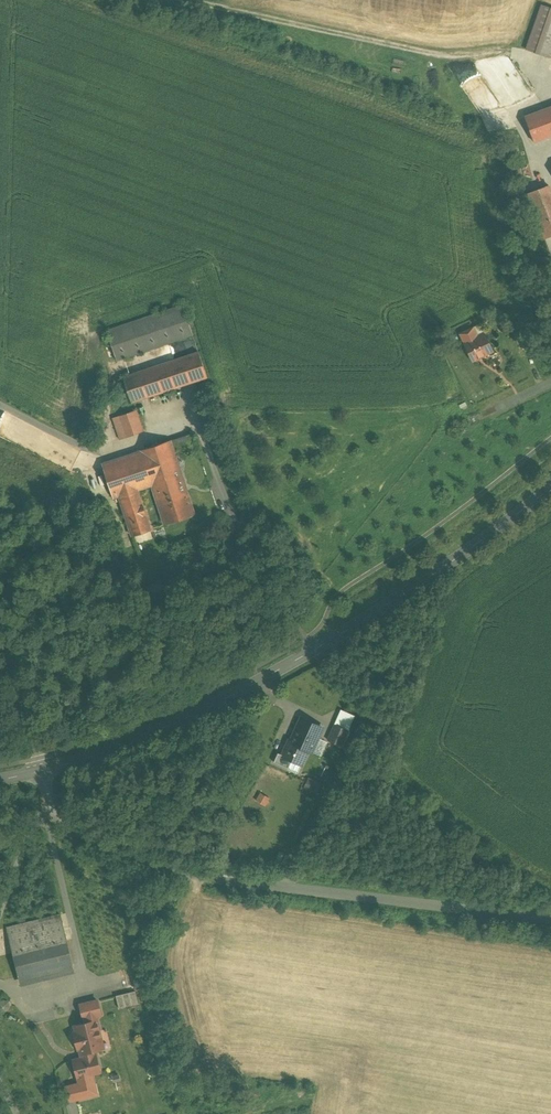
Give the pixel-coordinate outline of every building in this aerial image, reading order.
[(543,22),(530,72),(550,78),(550,24),(543,22)] [(516,121),(528,154),(550,145),(550,108),(516,121)] [(543,195),(519,203),(536,250),(550,244),(550,217),(543,195)] [(177,314),(100,338),(109,369),(187,345),(177,314)] [(486,360),(477,341),(452,353),(461,372),(486,360)] [(192,361),(115,386),(123,413),(201,388),(192,361)] [(134,439),(127,417),(105,424),(112,446),(134,439)] [(190,523),(178,486),(195,481),(183,444),(91,473),(102,510),(107,509),(120,549),(144,541),(130,501),(145,497),(157,534),(190,523)] [(316,738),(294,728),(282,753),(304,763),(316,738)] [(338,739),(327,734),(320,749),(331,754),(338,739)] [(303,790),(315,796),(321,782),(308,777),(303,790)] [(265,806),(270,799),(260,793),(256,801),(265,806)] [(260,817),(264,806),(256,802),(251,813),(260,817)] [(21,986),(75,972),(60,913),(6,927),(21,986)] [(135,989),(116,995),(121,1011),(139,1006),(135,989)] [(77,1004),(80,1017),(69,1020),(78,1056),(71,1058),(77,1081),(62,1085),(67,1103),(99,1095),(93,1074),(101,1072),(95,1050),(106,1048),(98,1017),(103,1016),(98,998),(77,1004)]
